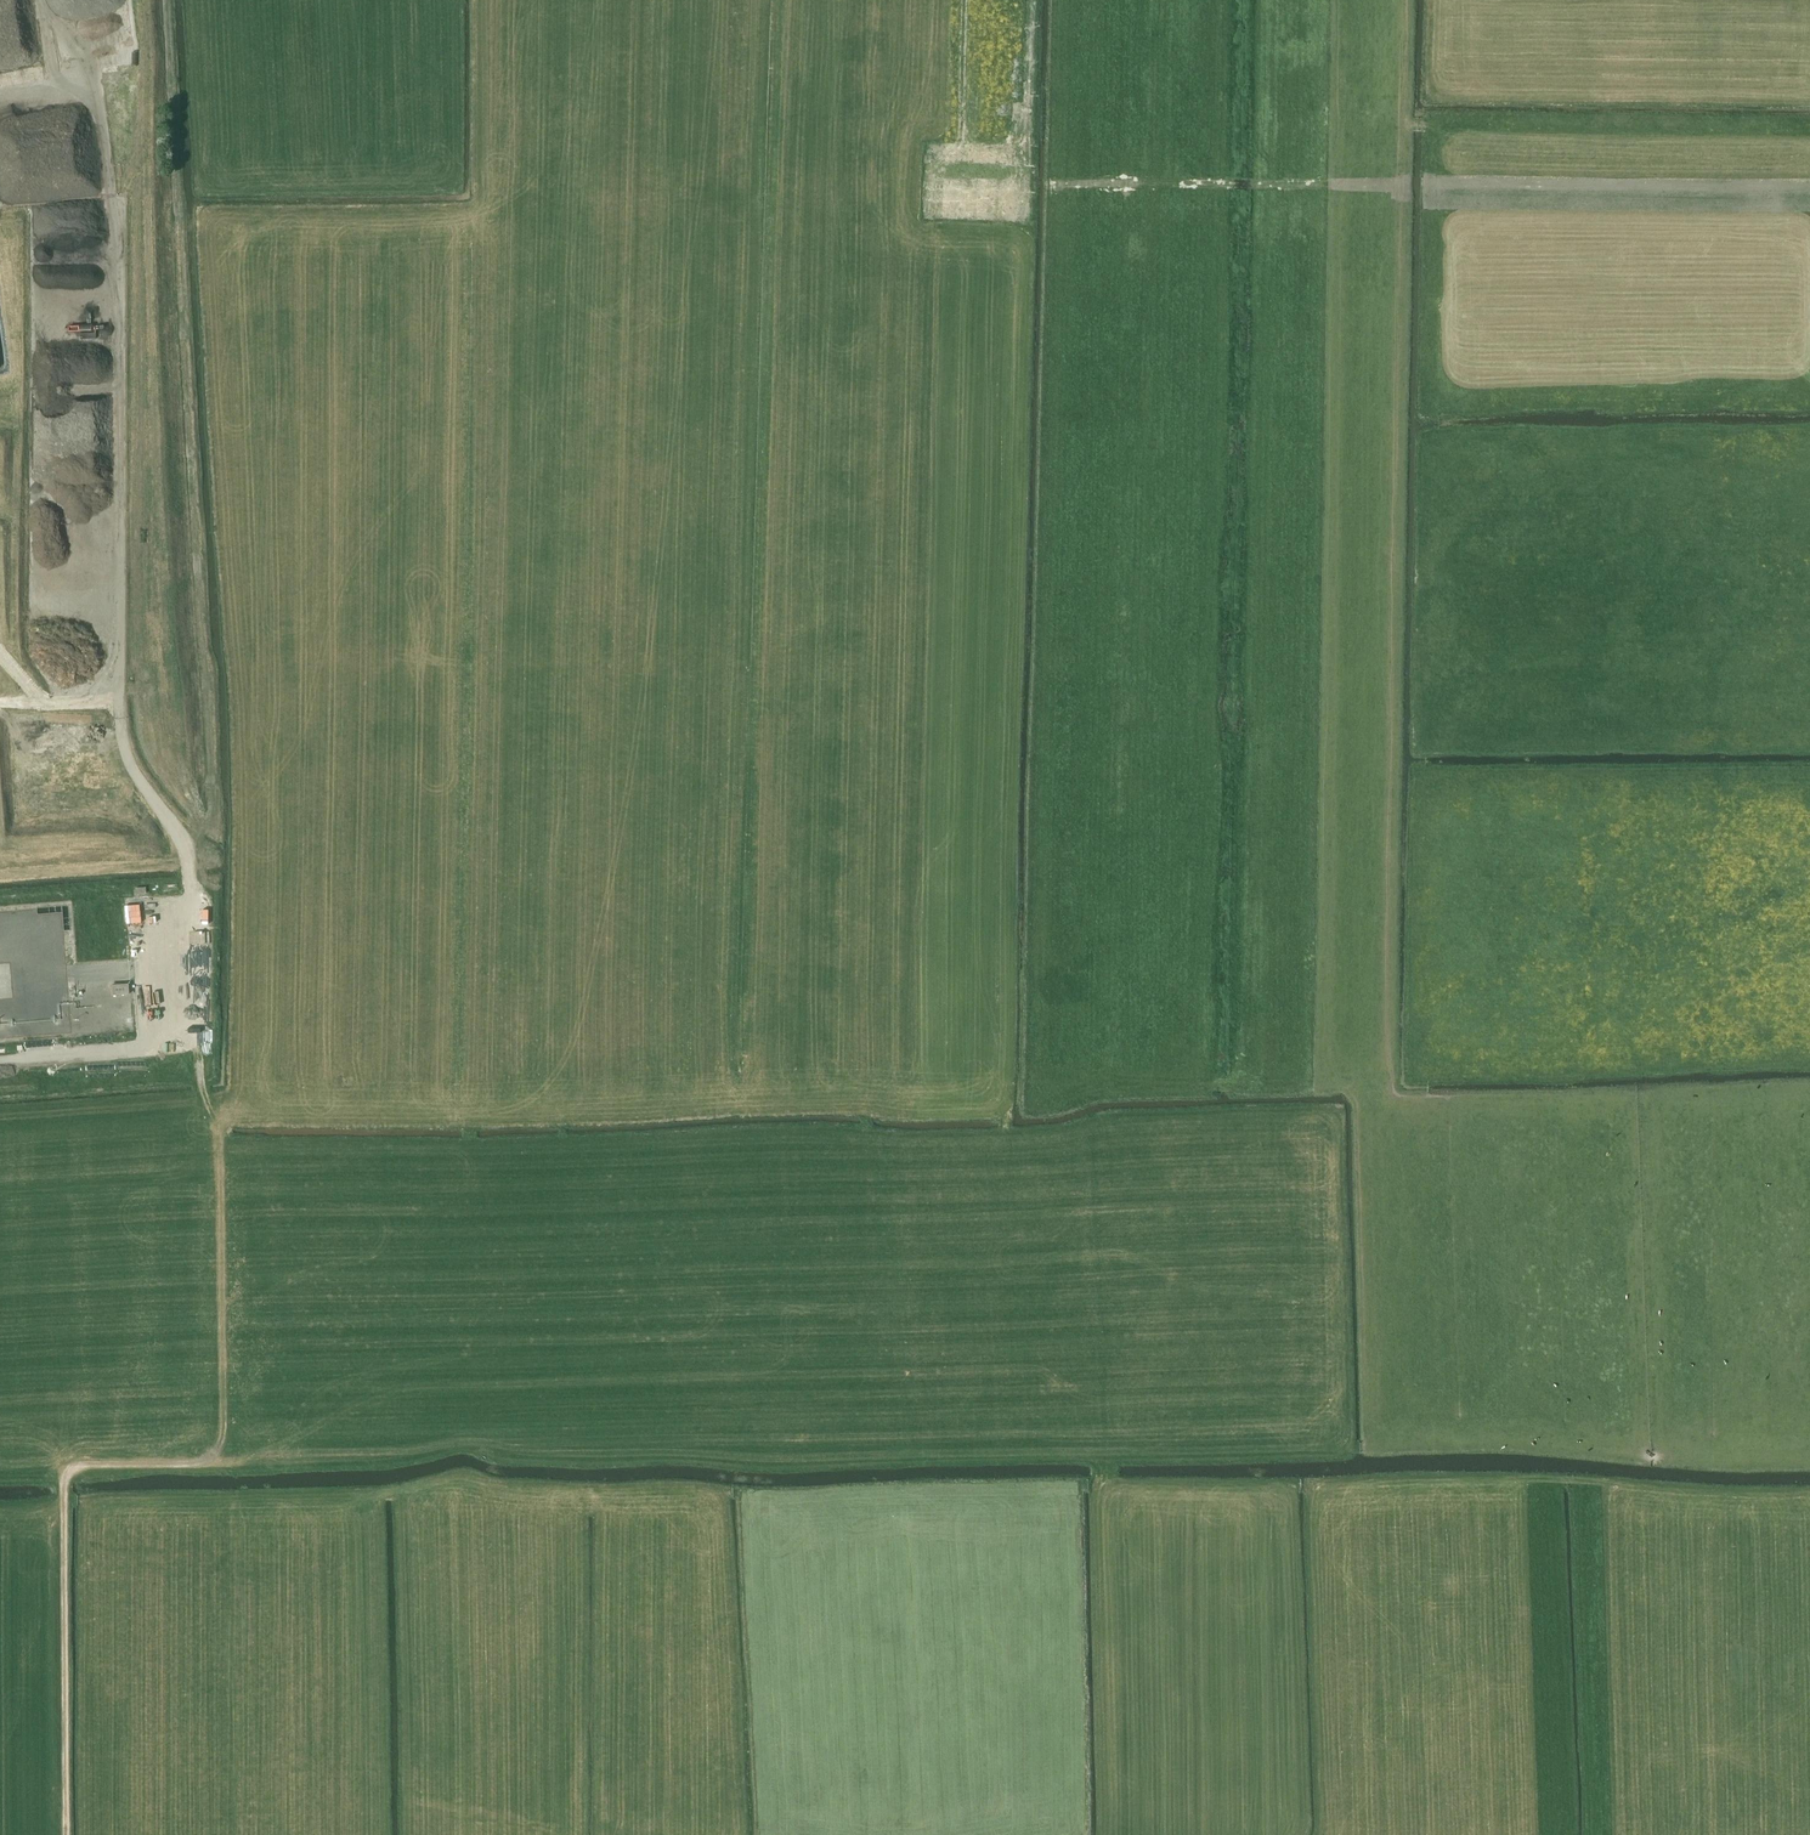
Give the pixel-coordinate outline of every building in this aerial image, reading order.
[(129,994),(128,983),(111,984),(112,995),(129,994)]
